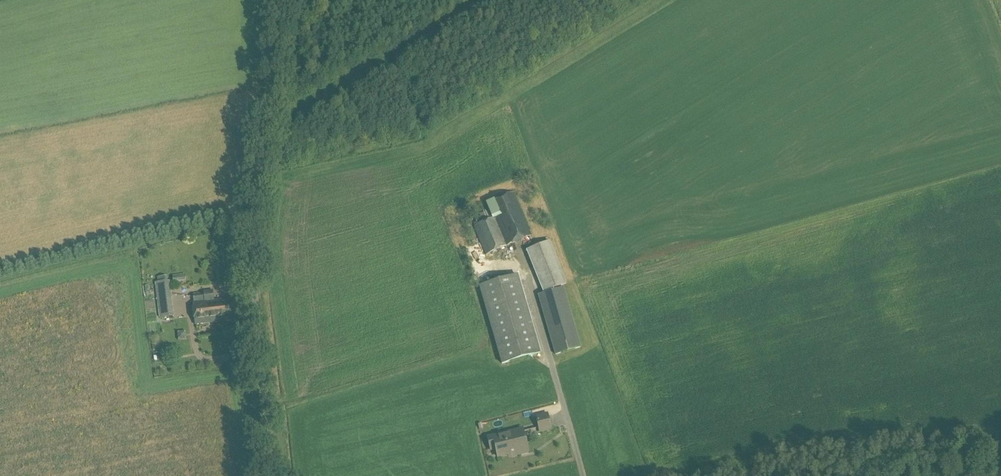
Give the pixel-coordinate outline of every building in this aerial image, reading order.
[(495,218),(507,247),(531,236),(514,193),(487,204),(493,219),(495,218)] [(495,218),(493,219),(474,227),(486,256),(507,247),(495,218)] [(527,251),(544,294),(567,285),(551,242),(527,251)] [(515,281),(478,291),(502,372),(539,361),(515,281)] [(156,284),(160,318),(175,316),(171,283),(156,284)] [(539,296),(556,355),(581,348),(564,289),(539,296)] [(193,303),(194,314),(234,310),(233,298),(214,301),(213,291),(204,293),(195,294),(196,302),(205,301),(205,302),(193,303)] [(234,310),(194,314),(196,326),(235,321),(234,310)] [(536,416),(540,433),(552,430),(548,414),(536,416)] [(489,439),(492,452),(496,451),(498,458),(509,455),(510,457),(520,455),(520,453),(528,452),(524,431),(489,439)]
